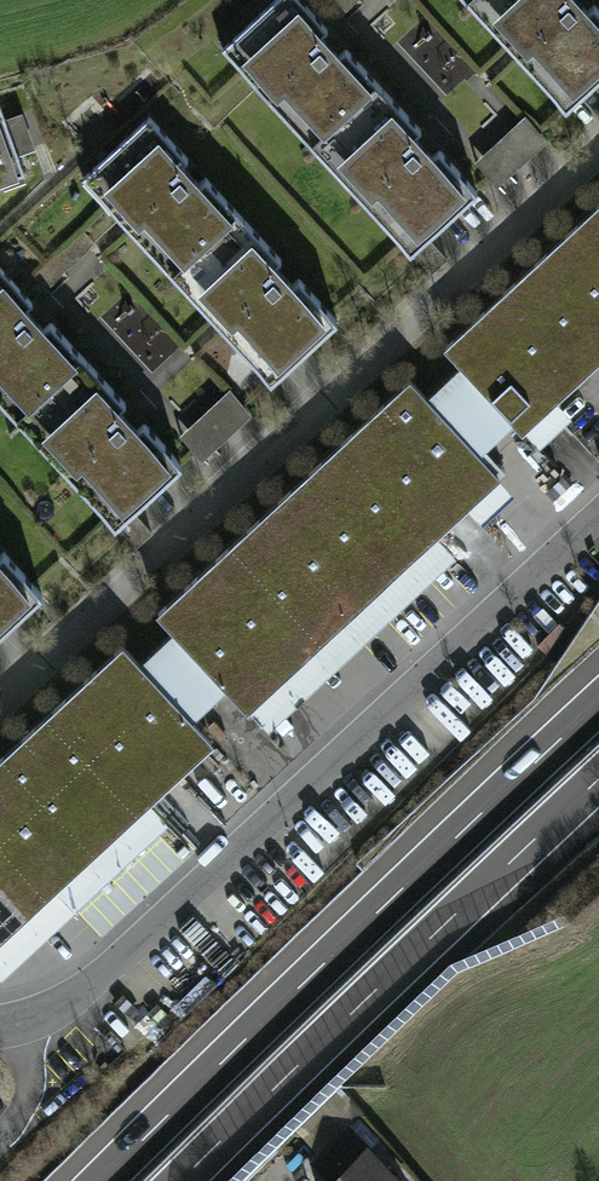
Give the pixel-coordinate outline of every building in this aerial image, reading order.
[(303,0),(281,0),(225,51),(409,254),(478,193),(334,34),(303,0)] [(589,0),(464,0),(511,51),(565,110),(598,79),(598,11),(589,0)] [(23,173),(0,111),(0,181),(23,173)] [(524,115),(474,159),(496,184),(546,140),(524,115)] [(335,321),(148,119),(78,183),(265,386),(335,321)] [(0,760),(0,938),(51,890),(72,913),(155,834),(132,810),(197,748),(178,728),(221,686),(260,727),(434,561),(417,543),(461,501),(478,519),(498,500),(483,484),(492,476),(477,460),(506,433),(537,466),(583,422),(572,410),(598,384),(598,214),(444,360),(459,376),(430,404),(408,381),(146,627),(161,644),(135,669),(117,650),(0,760)] [(0,259),(0,394),(114,522),(181,462),(0,259)] [(229,388),(176,433),(197,457),(250,412),(229,388)] [(40,592),(0,548),(0,629),(40,592)] [(332,1180),(386,1180),(362,1154),(332,1180)]
